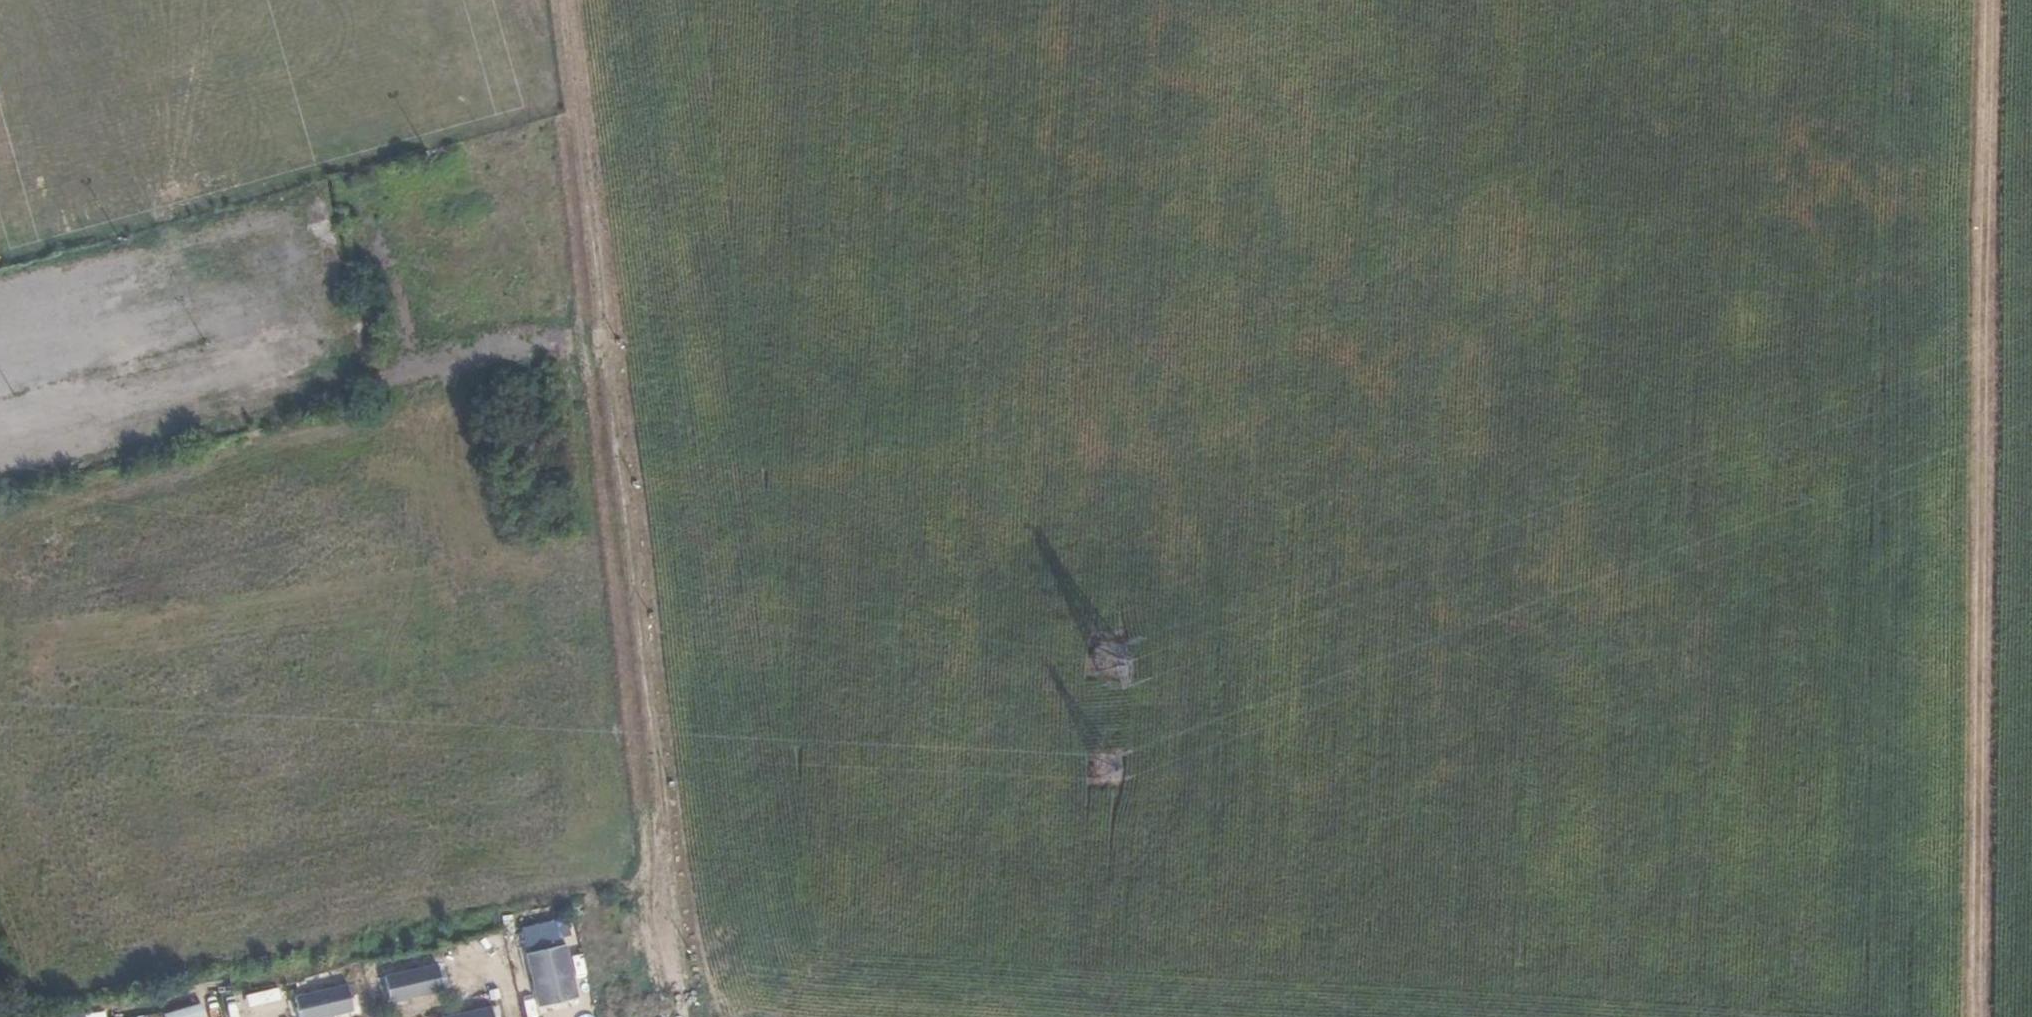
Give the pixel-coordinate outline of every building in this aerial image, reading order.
[(567,944),(527,953),(539,1007),(579,998),(567,944)] [(439,964),(385,976),(390,1002),(445,990),(439,964)] [(295,996),(299,1016),(325,1016),(355,1010),(349,984),(295,996)] [(445,1016),(495,1016),(492,1006),(445,1016)]
